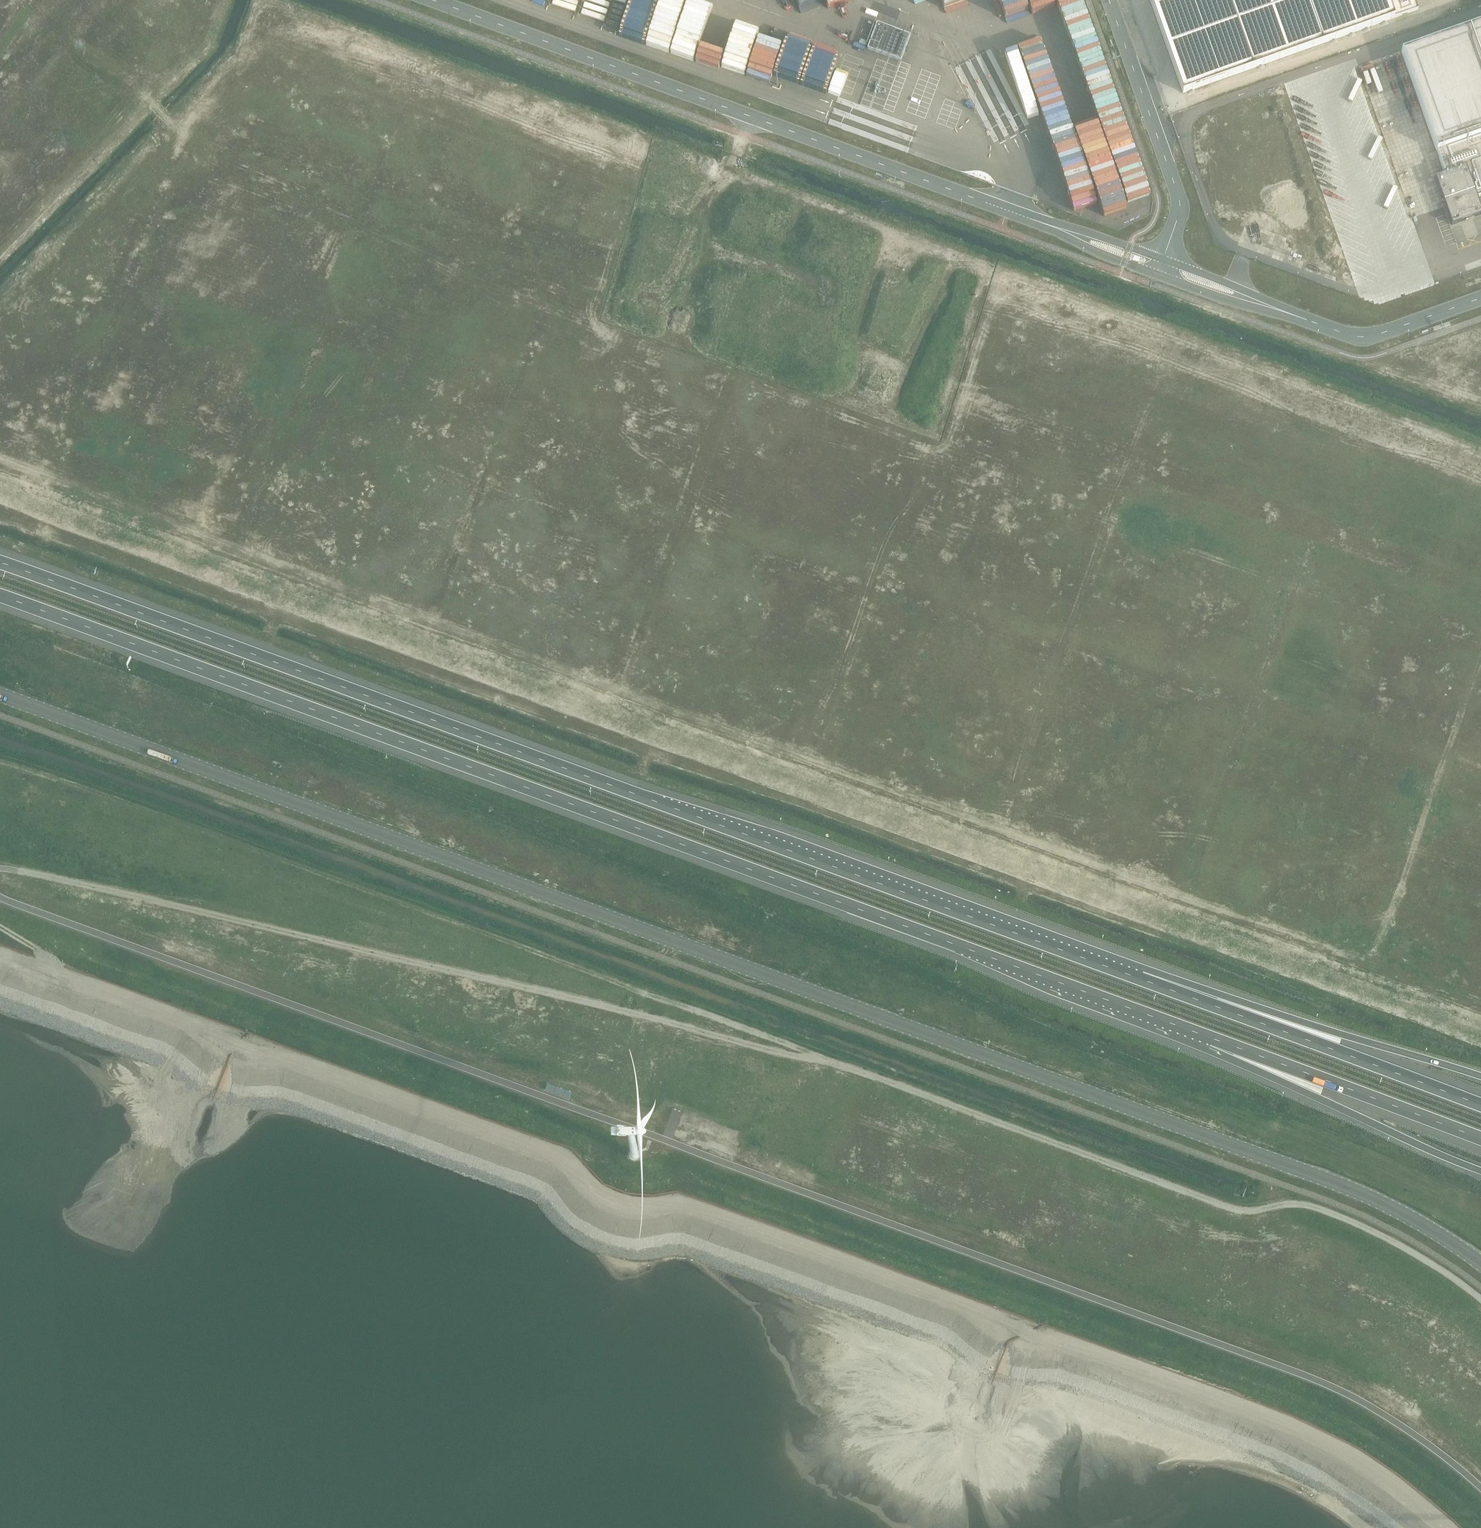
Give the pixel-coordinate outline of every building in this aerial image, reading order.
[(1183,93),(1418,10),(1415,0),(1150,0),(1183,93)] [(877,23),(868,49),(901,62),(910,36),(877,23)] [(1452,225),(1453,225),(1452,224),(1480,213),(1480,209),(1477,197),(1480,196),(1480,24),(1401,51),(1445,174),(1435,178),(1452,225)] [(1095,28),(1050,40),(1053,53),(1075,47),(1082,74),(1079,75),(1085,97),(1112,89),(1095,28)] [(754,72),(775,72),(775,52),(754,52),(754,72)] [(1113,177),(1118,200),(1147,194),(1141,171),(1113,177)] [(1372,200),(1373,205),(1387,200),(1386,195),(1372,200)] [(1069,197),(1065,207),(1088,217),(1092,207),(1069,197)] [(1402,231),(1416,226),(1409,207),(1396,212),(1402,231)] [(1111,222),(1113,213),(1095,208),(1093,218),(1111,222)] [(1407,236),(1417,232),(1416,228),(1405,232),(1407,236)] [(546,1091),(571,1097),(573,1090),(548,1084),(546,1091)]
